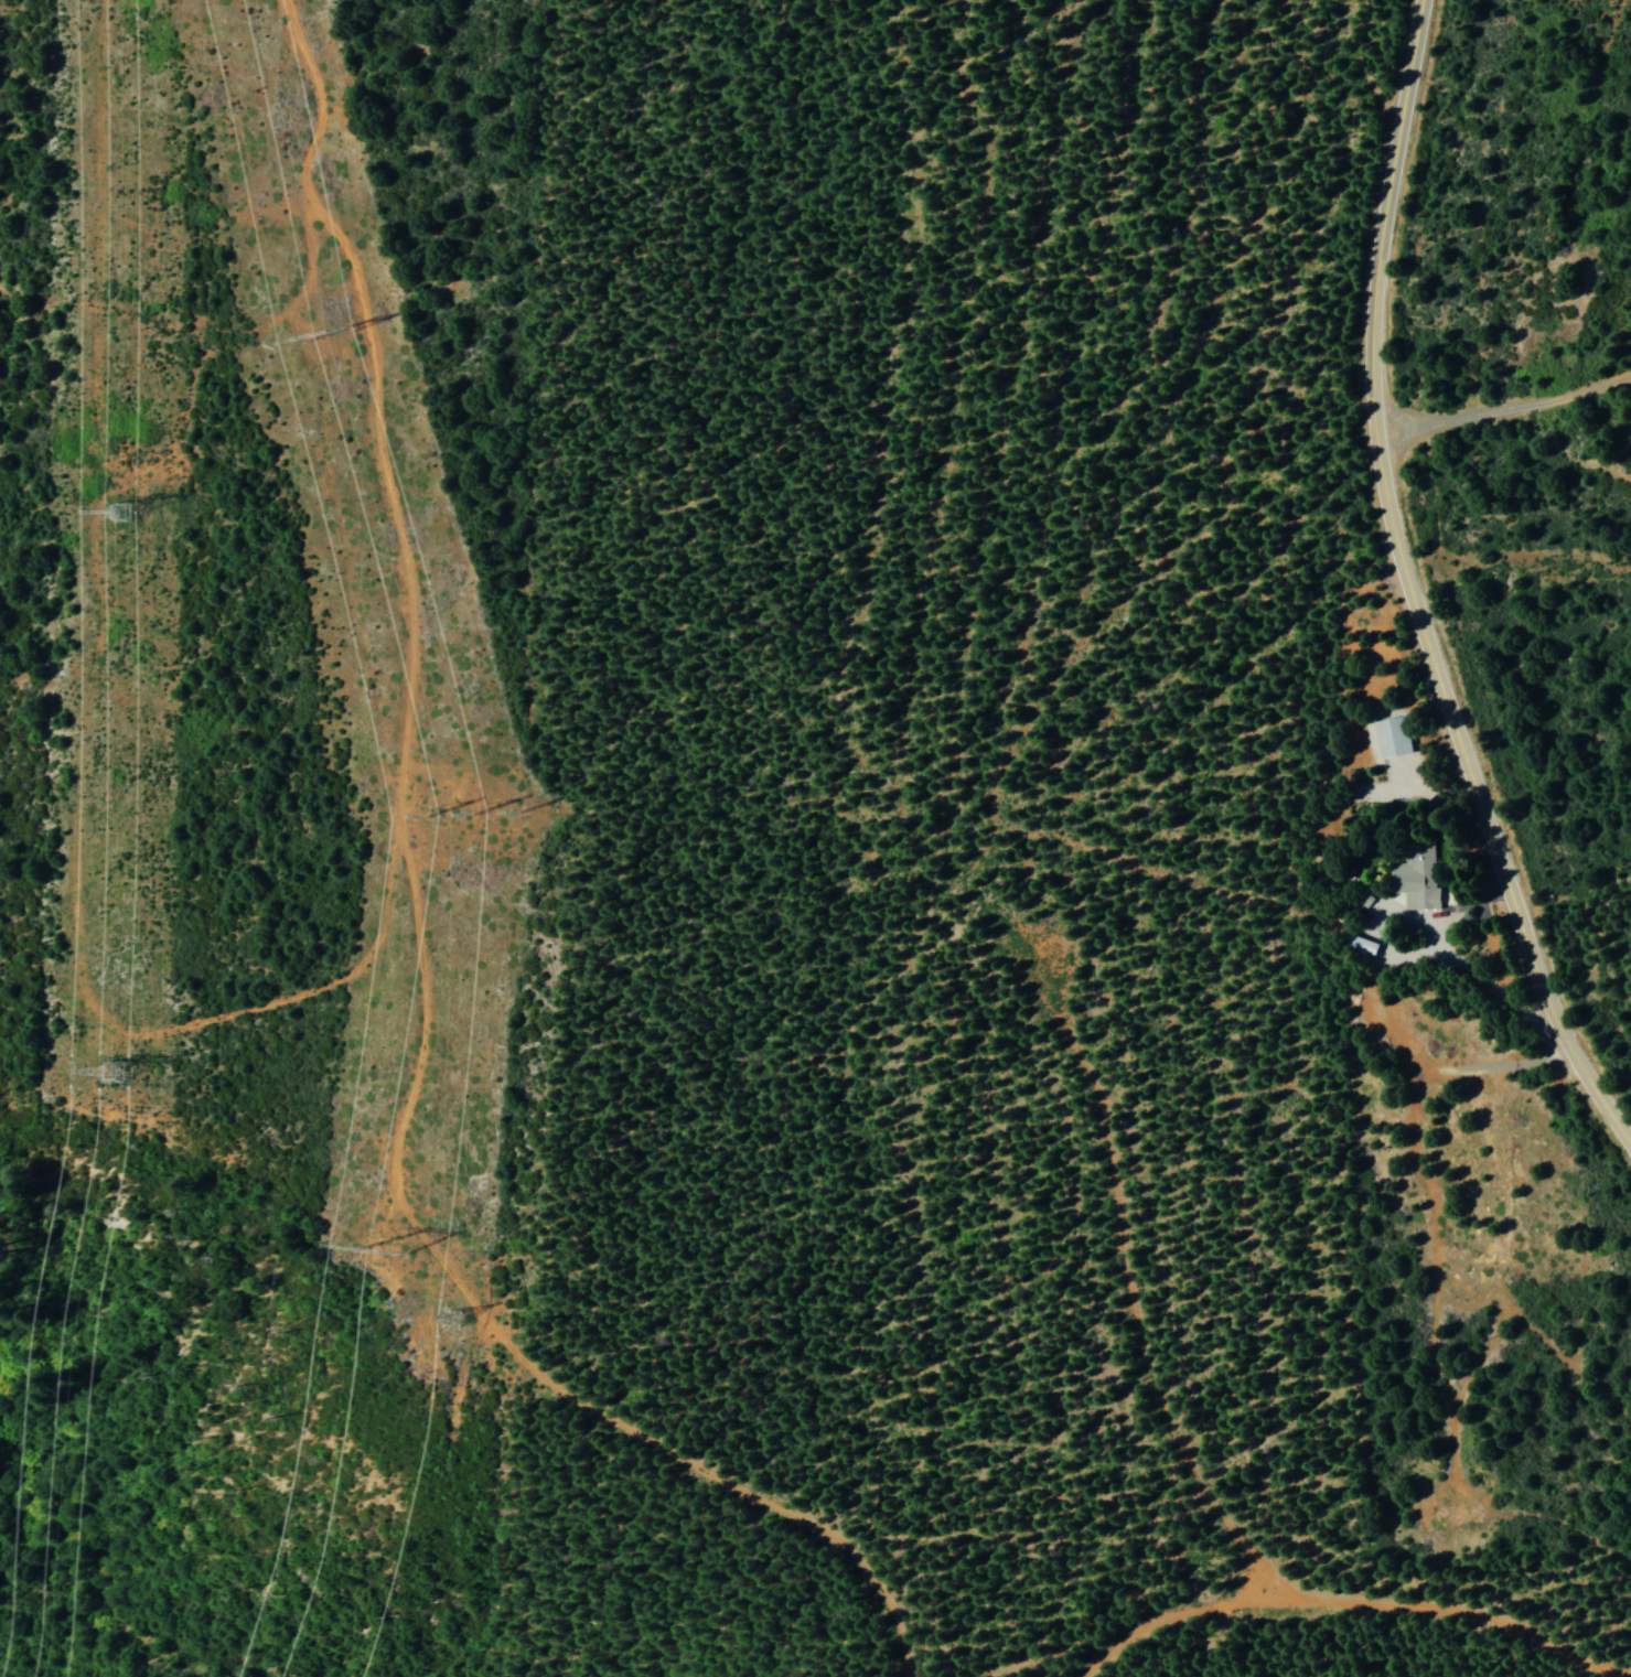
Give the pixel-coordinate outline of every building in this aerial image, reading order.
[(1369,722),(1376,759),(1405,753),(1397,716),(1369,722)] [(1431,908),(1430,844),(1401,844),(1401,863),(1385,863),(1385,892),(1401,892),(1401,908),(1431,908)] [(1400,894),(1386,893),(1385,895),(1357,893),(1355,924),(1373,925),(1374,918),(1382,918),(1383,910),(1399,911),(1400,894)]
